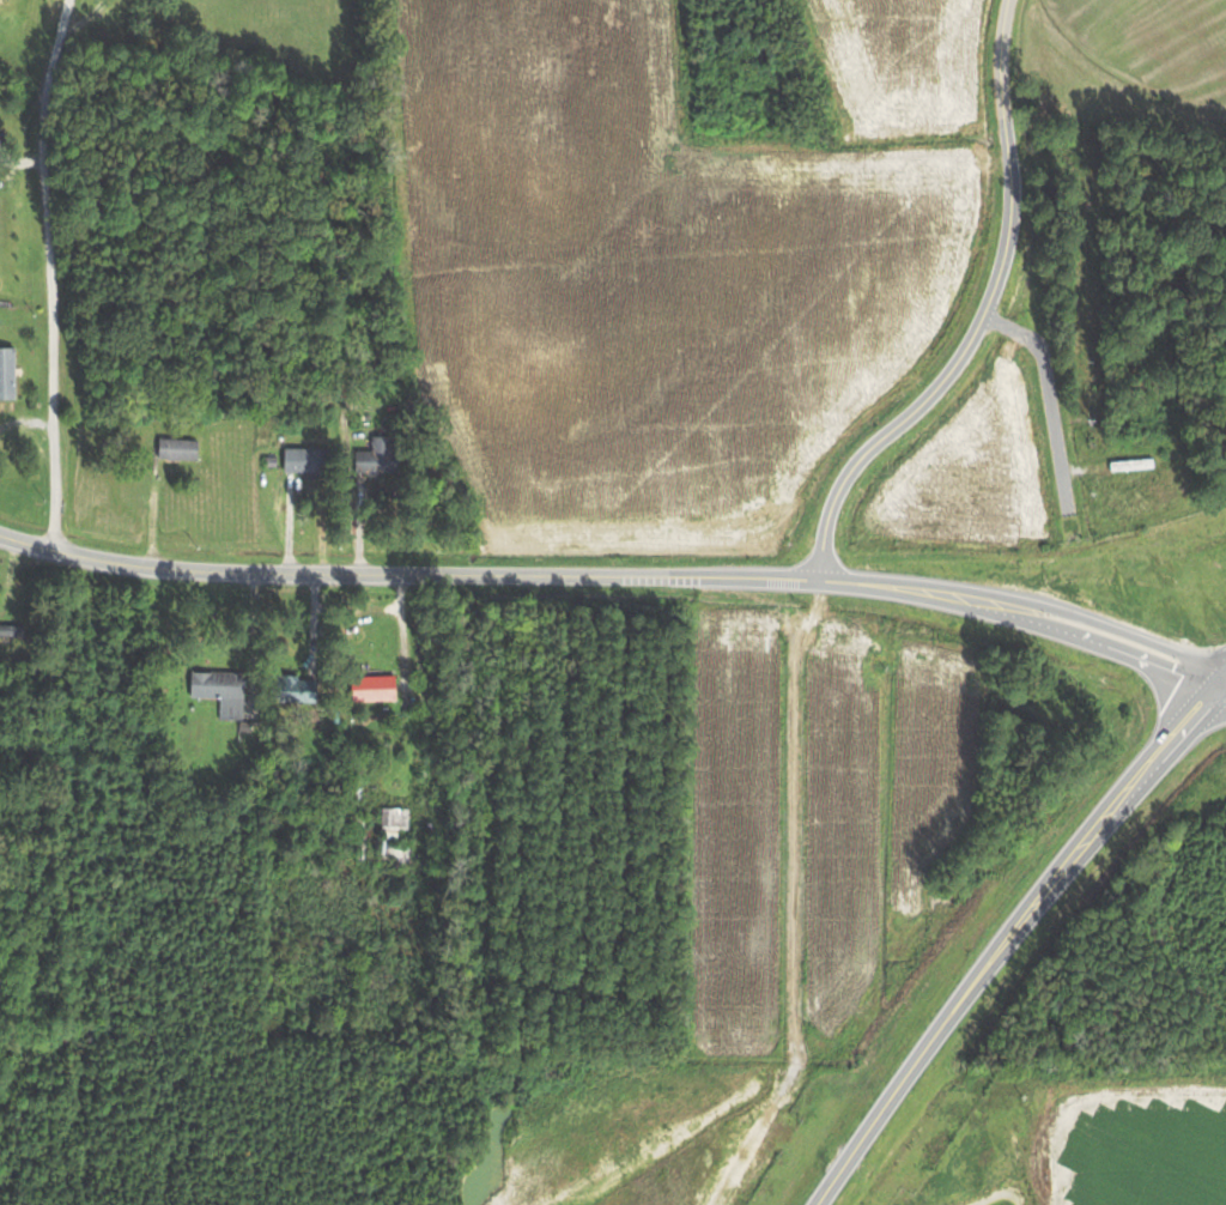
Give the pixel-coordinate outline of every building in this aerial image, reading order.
[(13,349),(0,349),(0,400),(13,400),(13,349)] [(389,437),(369,437),(369,451),(354,451),(354,472),(389,472),(389,437)] [(196,440),(156,440),(156,460),(196,460),(196,440)] [(321,472),(321,449),(281,449),(281,472),(321,472)] [(21,622),(0,622),(0,635),(21,635),(21,622)] [(217,719),(240,720),(242,673),(189,672),(188,697),(217,698),(217,719)] [(348,676),(348,701),(392,701),(392,676),(348,676)] [(273,703),(314,703),(314,677),(273,677),(273,703)] [(406,831),(406,809),(378,808),(377,861),(389,861),(389,868),(408,868),(408,847),(394,847),(394,831),(406,831)]
